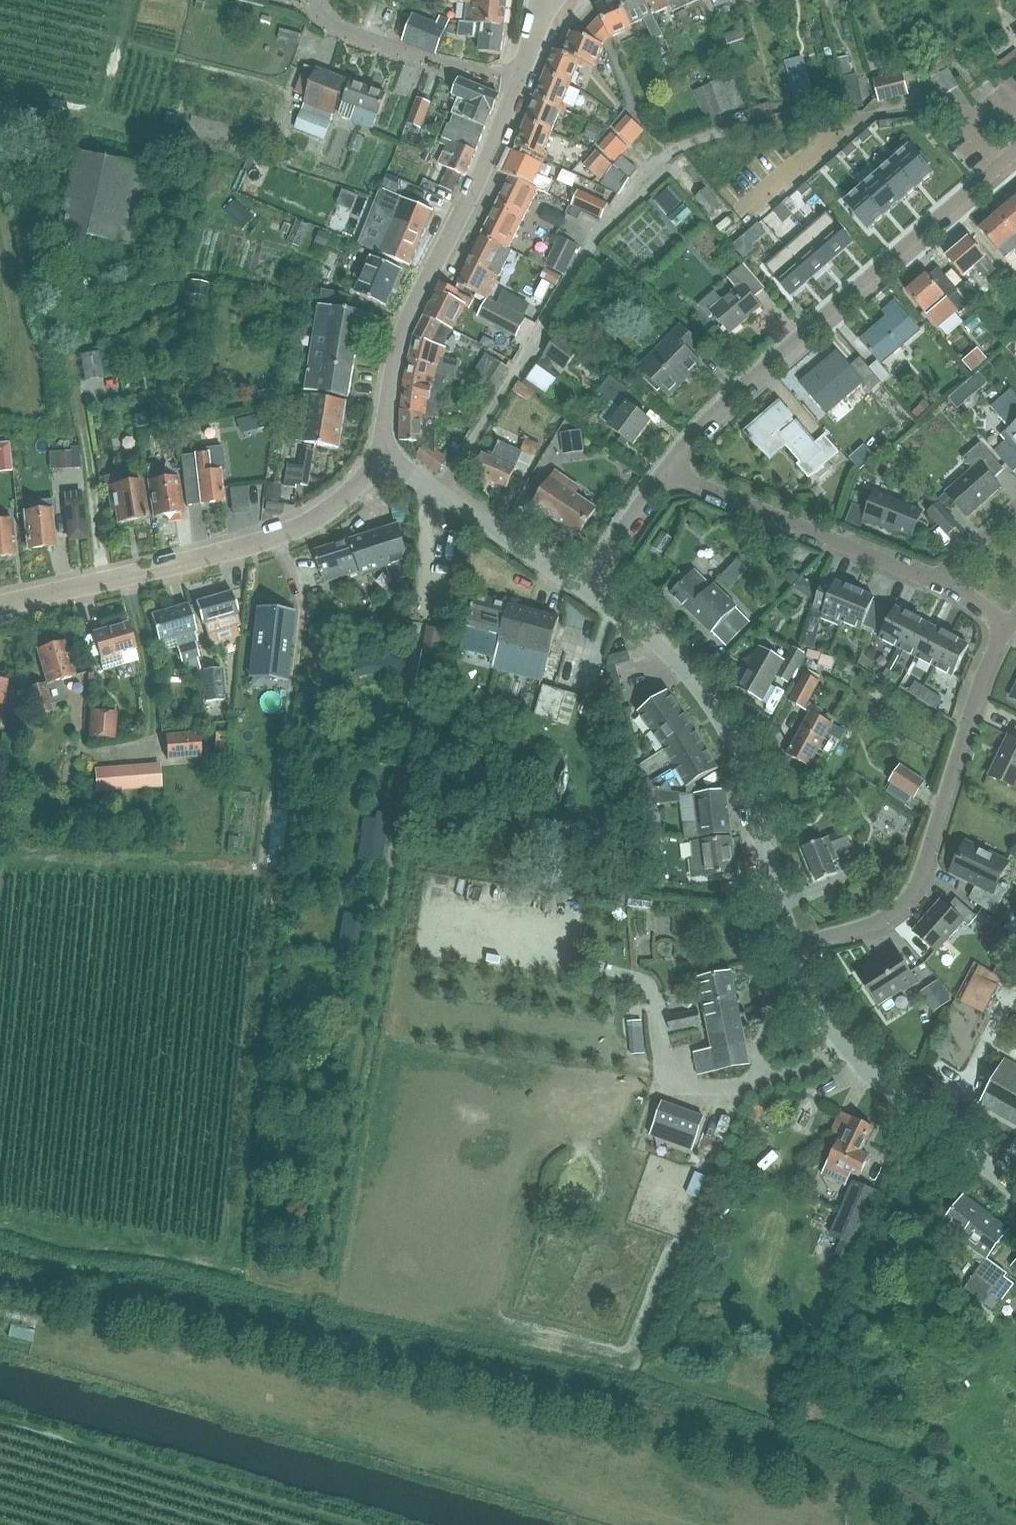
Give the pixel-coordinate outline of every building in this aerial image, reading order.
[(196,6),(204,8),(206,0),(198,0),(196,6)] [(507,0),(444,0),(444,3),(467,5),(466,23),(504,27),(507,0)] [(595,23),(611,38),(633,28),(632,25),(633,25),(620,0),(611,0),(609,1),(596,6),(601,17),(595,23)] [(633,25),(644,19),(655,40),(664,36),(653,15),(646,0),(620,0),(633,25)] [(653,15),(672,6),(673,10),(678,8),(693,1),(695,0),(646,0),(653,15)] [(436,54),(450,20),(440,16),(437,24),(413,14),(403,41),(436,54)] [(501,55),(504,30),(504,27),(466,23),(461,23),(460,37),(481,39),(480,53),(501,55)] [(741,28),(725,33),(728,45),(745,39),(741,28)] [(300,45),(303,35),(282,29),(279,40),(300,45)] [(595,67),(604,46),(603,46),(589,30),(582,37),(571,33),(563,53),(572,57),(571,58),(585,63),(595,67)] [(1015,50),(1015,48),(1012,41),(996,51),(1001,59),(1015,50)] [(554,50),(545,74),(571,84),(578,66),(583,68),(585,63),(571,58),(572,57),(563,53),(554,50)] [(997,65),(1003,73),(1015,64),(1015,51),(997,65)] [(981,86),(990,80),(979,63),(970,69),(981,86)] [(318,70),(308,66),(297,92),(308,96),(306,103),(335,114),(348,80),(319,68),(318,70)] [(948,69),(931,80),(942,97),(959,86),(948,69)] [(858,73),(844,75),(850,109),(863,106),(858,73)] [(545,74),(535,99),(566,111),(568,105),(563,103),(571,84),(545,74)] [(711,84),(723,114),(745,105),(733,75),(711,84)] [(908,96),(902,75),(875,82),(880,103),(908,96)] [(809,78),(791,83),(799,114),(817,109),(809,78)] [(493,112),(500,94),(460,79),(454,95),(460,98),(455,110),(450,108),(449,111),(440,108),(436,118),(447,122),(451,113),(454,115),(485,129),(485,127),(492,111),(493,112)] [(344,102),(340,112),(342,117),(352,120),(374,129),(387,95),(352,81),(344,102)] [(417,97),(407,123),(420,128),(430,102),(417,97)] [(564,116),(566,111),(535,99),(525,123),(551,133),(559,114),(564,116)] [(770,100),(751,107),(756,122),(775,115),(770,100)] [(325,139),(332,121),(303,110),(296,128),(325,139)] [(476,152),(485,129),(454,115),(445,139),(443,138),(441,143),(447,146),(439,164),(448,168),(465,176),(476,152)] [(255,117),(252,127),(261,130),(264,120),(255,117)] [(644,131),(628,117),(616,130),(632,145),(644,131)] [(891,120),(879,122),(880,130),(892,128),(891,120)] [(544,151),(551,133),(525,123),(516,147),(546,159),(549,153),(544,151)] [(590,123),(585,136),(597,140),(602,128),(590,123)] [(867,130),(858,138),(863,144),(873,136),(867,130)] [(629,148),(613,134),(601,148),(617,162),(629,148)] [(852,144),(842,152),(848,158),(857,150),(852,144)] [(288,146),(282,160),(292,164),(297,150),(288,146)] [(919,155),(910,146),(893,160),(917,188),(934,173),(927,166),(930,163),(922,153),(919,155)] [(57,229),(135,247),(153,169),(75,151),(57,229)] [(537,175),(542,164),(513,152),(504,174),(538,190),(548,195),(554,182),(537,175)] [(597,152),(591,159),(607,173),(613,166),(597,152)] [(426,153),(423,160),(429,163),(432,156),(426,153)] [(835,158),(826,166),(832,172),(841,164),(835,158)] [(607,173),(591,159),(585,166),(601,180),(607,173)] [(901,202),(917,188),(893,160),(877,174),(901,202)] [(613,166),(601,183),(618,194),(629,178),(613,166)] [(885,216),(901,202),(877,174),(861,188),(885,216)] [(509,250),(538,190),(511,177),(481,237),(512,252),(509,250)] [(684,197),(671,183),(660,193),(673,207),(684,197)] [(807,183),(797,191),(803,197),(812,189),(807,183)] [(868,230),(885,216),(861,188),(845,202),(868,230)] [(385,190),(361,246),(377,253),(410,267),(434,211),(385,190)] [(711,215),(720,207),(705,190),(696,198),(711,215)] [(580,192),(573,206),(600,218),(606,204),(580,192)] [(1015,198),(998,214),(1015,235),(1015,199),(1015,198)] [(236,199),(225,210),(237,222),(248,211),(236,199)] [(782,204),(773,211),(784,224),(793,216),(782,204)] [(569,206),(566,214),(578,220),(582,212),(569,206)] [(832,261),(853,243),(827,213),(806,231),(832,261)] [(998,214),(981,229),(999,250),(1009,241),(1015,250),(1015,235),(998,214)] [(320,231),(315,242),(326,246),(330,235),(320,231)] [(812,279),(832,261),(806,231),(786,248),(812,279)] [(489,299),(512,252),(481,237),(474,251),(471,250),(467,259),(469,260),(458,284),(487,299),(489,299)] [(560,238),(546,266),(564,275),(578,247),(560,238)] [(743,238),(733,246),(744,259),(753,251),(743,238)] [(996,270),(969,239),(947,257),(964,277),(976,266),(987,279),(996,270)] [(791,297),(812,279),(786,248),(765,266),(791,297)] [(371,257),(356,293),(386,306),(402,270),(371,257)] [(137,259),(113,271),(118,281),(142,269),(137,259)] [(85,261),(76,261),(76,279),(85,279),(85,261)] [(707,298),(698,305),(709,318),(713,314),(730,335),(763,307),(755,298),(764,290),(743,265),(728,278),(738,290),(724,302),(715,291),(707,298)] [(927,275),(906,292),(925,314),(926,313),(937,327),(956,311),(959,315),(970,306),(958,292),(940,271),(930,279),(927,275)] [(90,281),(94,290),(112,283),(109,274),(90,281)] [(192,279),(189,293),(206,296),(208,282),(192,279)] [(435,295),(425,315),(442,324),(454,330),(466,305),(471,307),(475,298),(459,291),(441,283),(435,295)] [(968,283),(958,292),(970,306),(980,297),(968,283)] [(341,303),(342,294),(324,291),(322,300),(341,303)] [(503,291),(497,303),(508,308),(514,297),(503,291)] [(487,299),(479,316),(517,336),(526,318),(508,308),(497,303),(489,299),(487,299)] [(889,317),(862,341),(882,364),(920,332),(895,302),(884,311),(889,317)] [(363,312),(320,305),(306,390),(349,397),(363,312)] [(415,336),(409,359),(457,371),(459,363),(443,359),(445,351),(446,348),(445,348),(454,330),(442,324),(425,315),(415,336)] [(681,327),(640,368),(668,395),(682,381),(682,380),(689,373),(691,375),(701,365),(690,354),(700,345),(681,327)] [(568,366),(577,354),(557,339),(548,351),(568,366)] [(977,349),(963,362),(972,371),(986,359),(977,349)] [(103,377),(100,352),(81,355),(84,380),(103,377)] [(837,353),(801,385),(828,415),(864,383),(872,392),(882,384),(860,359),(850,368),(837,353)] [(534,354),(520,371),(537,386),(552,369),(534,354)] [(404,380),(401,410),(424,416),(424,415),(436,418),(439,419),(441,407),(442,391),(446,377),(455,379),(457,371),(409,359),(404,380)] [(494,387),(507,366),(498,360),(485,381),(494,387)] [(884,384),(892,377),(878,362),(871,368),(884,384)] [(599,393),(622,411),(610,427),(635,446),(652,423),(624,401),(631,392),(611,377),(599,393)] [(517,382),(511,391),(527,401),(533,392),(517,382)] [(1002,398),(1015,414),(1015,393),(1012,389),(1002,398)] [(959,390),(949,398),(958,409),(968,400),(959,390)] [(301,395),(293,440),(305,442),(340,447),(347,402),(313,396),(301,395)] [(1002,398),(991,407),(1010,429),(1003,436),(1007,440),(995,451),(1014,473),(1015,471),(1015,414),(1002,398)] [(925,399),(913,410),(918,416),(931,405),(925,399)] [(801,464),(798,466),(810,479),(816,474),(829,462),(839,453),(826,438),(817,446),(780,403),(745,433),(763,453),(779,439),(801,464)] [(401,410),(400,441),(422,443),(422,448),(425,450),(419,459),(437,473),(448,459),(436,449),(436,418),(424,415),(424,416),(401,410)] [(146,414),(135,416),(137,426),(148,424),(146,414)] [(266,414),(255,417),(258,429),(269,426),(266,414)] [(464,423),(471,427),(476,419),(470,415),(464,423)] [(565,451),(581,449),(579,432),(563,434),(565,451)] [(0,440),(0,455),(12,454),(10,439),(0,440)] [(535,458),(541,446),(528,440),(522,452),(524,453),(535,458)] [(492,459),(483,454),(474,474),(507,489),(524,453),(500,442),(492,459)] [(973,469),(946,493),(967,516),(986,499),(987,500),(1001,488),(994,479),(1004,470),(981,443),(963,459),(973,469)] [(445,454),(451,459),(457,451),(450,446),(445,454)] [(207,453),(181,456),(187,506),(223,502),(220,471),(224,470),(222,447),(207,449),(207,453)] [(309,486),(314,450),(303,448),(300,467),(289,466),(285,486),(296,488),(297,484),(309,486)] [(73,451),(59,451),(60,468),(73,468),(73,451)] [(887,458),(884,463),(886,469),(891,470),(896,467),(896,461),(892,458),(887,458)] [(829,462),(816,474),(820,478),(833,467),(829,462)] [(156,464),(146,466),(155,517),(183,512),(177,476),(155,480),(155,475),(157,475),(156,464)] [(556,472),(533,505),(579,535),(597,509),(576,495),(580,488),(556,472)] [(141,481),(123,484),(121,476),(103,479),(105,487),(108,486),(112,512),(116,511),(118,523),(147,519),(141,481)] [(276,501),(279,485),(269,483),(266,499),(276,501)] [(66,494),(71,539),(85,538),(81,492),(66,494)] [(876,526),(877,524),(912,538),(923,511),(876,492),(864,521),(876,526)] [(24,513),(28,548),(55,546),(51,511),(54,510),(53,500),(38,501),(39,512),(24,513)] [(947,535),(958,525),(940,504),(929,514),(947,535)] [(16,555),(12,519),(0,520),(0,557),(16,555)] [(399,525),(316,552),(326,582),(361,571),(362,575),(410,559),(399,525)] [(738,560),(719,579),(730,589),(748,570),(738,560)] [(712,633),(713,632),(727,645),(750,621),(736,608),(737,607),(714,585),(712,587),(694,570),(671,594),(712,633)] [(842,622),(855,589),(836,581),(834,586),(824,581),(813,611),(822,615),(821,619),(841,627),(843,622),(842,622)] [(873,629),(884,606),(873,602),(875,597),(855,589),(842,622),(843,622),(861,630),(863,626),(873,629)] [(196,603),(202,623),(209,645),(237,637),(234,626),(239,625),(235,613),(238,612),(232,592),(196,603)] [(468,629),(463,649),(492,656),(490,663),(498,665),(544,677),(550,655),(551,655),(560,618),(476,595),(468,629)] [(188,605),(152,616),(163,651),(178,647),(182,661),(183,661),(187,674),(201,670),(197,656),(199,656),(195,642),(197,641),(194,633),(197,632),(188,605)] [(898,648),(914,617),(896,607),(894,611),(884,606),(873,629),(882,634),(879,638),(898,648)] [(287,680),(295,613),(256,608),(249,666),(274,669),(273,679),(287,680)] [(916,658),(932,626),(914,617),(898,648),(916,658)] [(92,633),(104,671),(138,660),(135,649),(137,648),(129,622),(92,633)] [(934,667),(951,636),(932,626),(916,658),(934,667)] [(440,634),(429,632),(421,673),(432,675),(440,634)] [(969,645),(951,636),(934,667),(953,677),(969,645)] [(35,714),(52,709),(50,704),(65,699),(60,680),(74,676),(64,641),(38,649),(48,683),(28,689),(35,714)] [(750,666),(738,687),(762,700),(776,676),(789,683),(805,655),(793,648),(785,662),(760,648),(749,666),(750,666)] [(346,650),(346,667),(399,666),(398,649),(346,650)] [(808,650),(805,657),(820,662),(819,666),(833,670),(836,660),(808,650)] [(609,657),(607,668),(616,666),(631,662),(628,652),(609,657)] [(619,678),(616,666),(607,668),(610,681),(619,678)] [(220,669),(202,671),(206,701),(224,699),(220,669)] [(881,679),(889,685),(896,674),(887,669),(881,679)] [(790,702),(804,709),(820,681),(806,674),(790,702)] [(414,676),(397,675),(396,693),(413,695),(414,676)] [(623,690),(619,678),(610,681),(614,693),(623,690)] [(7,729),(9,702),(4,701),(6,681),(0,681),(0,729),(7,729)] [(918,697),(924,687),(916,682),(909,692),(918,697)] [(544,686),(535,716),(558,723),(567,693),(544,686)] [(943,699),(924,687),(918,697),(936,710),(943,699)] [(626,703),(623,690),(614,693),(617,705),(626,703)] [(652,731),(681,711),(668,692),(639,712),(652,731)] [(116,713),(91,711),(89,736),(114,738),(116,713)] [(416,711),(414,725),(427,727),(430,713),(416,711)] [(665,749),(695,729),(681,711),(652,731),(665,749)] [(811,712),(788,755),(809,767),(833,724),(811,712)] [(223,723),(212,723),(211,739),(221,740),(223,723)] [(989,776),(1015,789),(1015,728),(1012,737),(1008,735),(989,776)] [(706,749),(707,749),(695,729),(665,749),(676,767),(706,749)] [(200,732),(165,735),(167,759),(202,756),(200,732)] [(718,769),(706,749),(676,767),(676,768),(687,787),(718,769)] [(97,791),(152,787),(150,764),(95,769),(97,791)] [(892,783),(886,791),(907,805),(912,797),(914,798),(925,782),(901,766),(890,782),(892,783)] [(657,790),(649,778),(638,785),(639,788),(655,790),(657,790)] [(277,788),(276,805),(289,806),(290,789),(277,788)] [(647,811),(657,810),(655,790),(639,788),(647,811)] [(700,823),(685,825),(687,840),(733,834),(727,791),(696,795),(700,823)] [(358,860),(382,864),(391,815),(367,811),(358,860)] [(192,828),(194,841),(210,838),(208,826),(192,828)] [(270,829),(268,852),(284,854),(287,830),(270,829)] [(845,830),(803,847),(817,882),(837,874),(832,862),(839,859),(835,850),(851,844),(845,830)] [(704,858),(681,861),(682,876),(706,874),(706,876),(737,872),(733,838),(702,842),(704,858)] [(952,872),(977,885),(970,898),(994,915),(1007,890),(998,885),(1008,863),(966,843),(952,872)] [(941,901),(913,931),(937,952),(964,922),(969,926),(977,917),(956,898),(948,907),(941,901)] [(341,931),(353,933),(357,914),(344,911),(341,931)] [(1006,929),(1015,935),(1015,918),(1013,916),(1006,929)] [(1006,946),(1015,951),(1015,939),(1011,936),(1006,946)] [(881,959),(857,974),(877,1006),(901,991),(902,992),(918,982),(895,947),(880,957),(881,959)] [(1001,963),(995,975),(1002,979),(1009,966),(1001,963)] [(979,966),(961,1001),(985,1013),(1002,979),(995,975),(979,966)] [(742,1012),(735,974),(701,980),(715,1052),(697,1055),(701,1075),(752,1065),(745,1027),(744,1027),(742,1012)] [(935,1012),(951,1002),(939,983),(923,993),(935,1012)] [(698,1011),(667,1017),(670,1031),(701,1025),(698,1011)] [(981,1105),(1015,1125),(1015,1066),(1006,1061),(981,1105)] [(664,1100),(653,1132),(693,1146),(704,1114),(664,1100)] [(830,1160),(824,1172),(846,1183),(852,1171),(860,1175),(869,1155),(861,1151),(873,1127),(853,1117),(853,1118),(842,1112),(833,1131),(842,1135),(839,1141),(829,1160),(830,1160)] [(854,1181),(831,1236),(842,1240),(834,1259),(844,1264),(852,1245),(854,1246),(877,1192),(854,1181)] [(943,1224),(987,1258),(987,1259),(1009,1230),(983,1210),(983,1211),(964,1196),(943,1224)] [(1007,1274),(987,1259),(987,1258),(969,1282),(979,1290),(983,1285),(992,1293),(985,1303),(994,1310),(1014,1284),(1005,1277),(1007,1274)] [(30,1332),(33,1318),(9,1313),(6,1327),(30,1332)]
